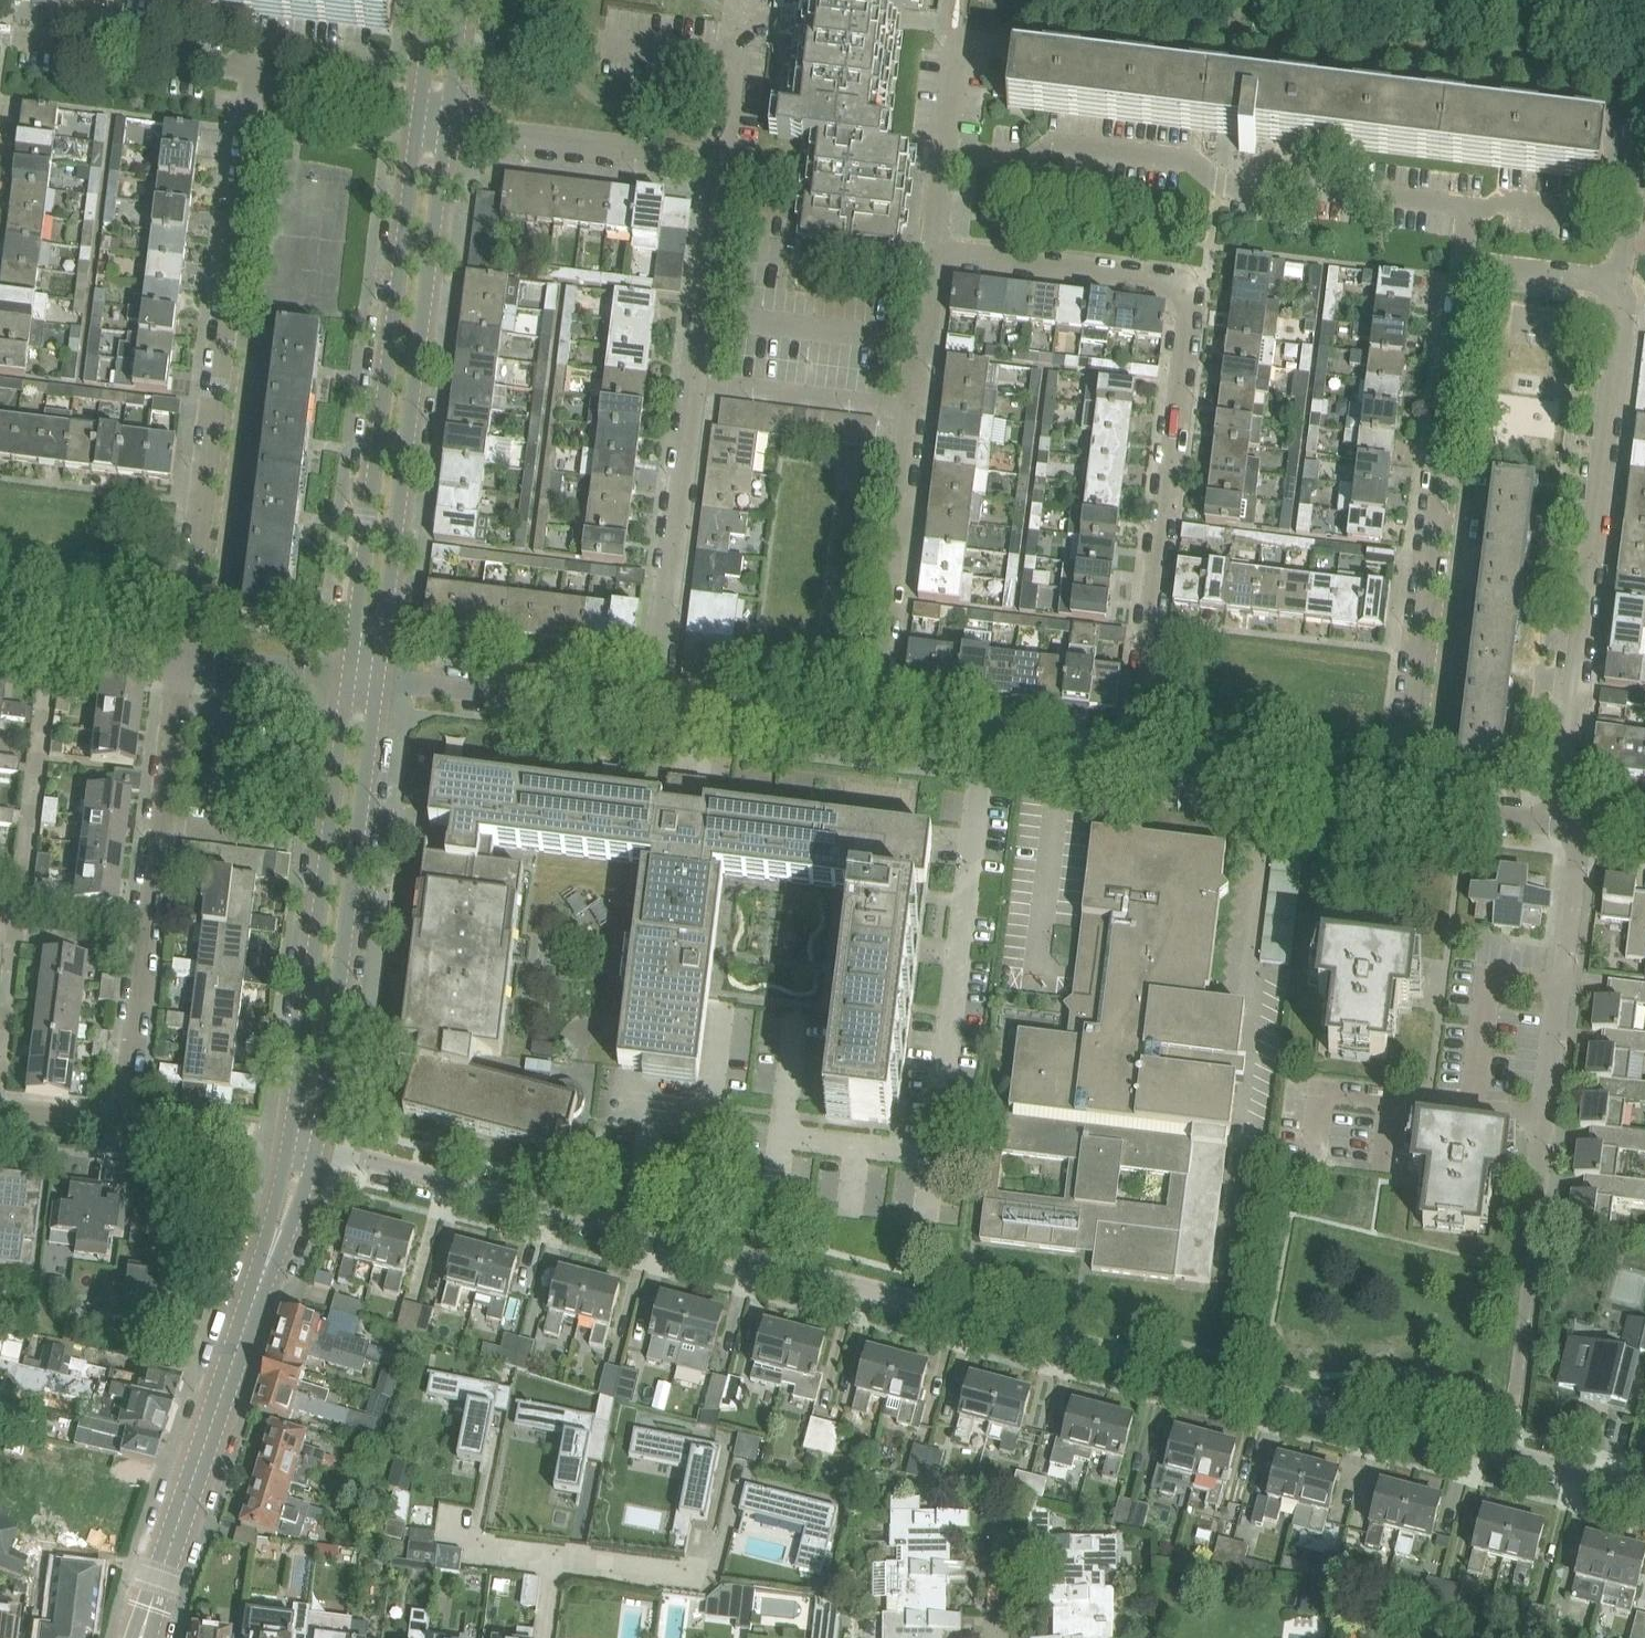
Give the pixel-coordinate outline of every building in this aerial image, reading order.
[(396,0),(168,0),(249,10),(375,26),(391,28),(390,33),(392,33),(396,0)] [(858,242),(891,246),(895,247),(898,247),(910,153),(882,150),(898,19),(885,17),(886,6),(920,10),(921,0),(798,0),(797,8),(801,9),(799,24),(796,52),(788,116),(781,115),(778,138),(814,143),(811,162),(803,218),(801,235),(803,235),(804,235),(841,240),(845,241),(843,260),(851,261),(854,242),(858,242)] [(1014,61),(1008,110),(1010,110),(1241,139),(1240,151),(1255,153),(1256,141),(1600,183),(1606,134),(1014,61)] [(995,86),(995,90),(994,96),(994,97),(1000,98),(1005,99),(1006,88),(1001,87),(995,86)] [(58,112),(25,108),(22,135),(55,139),(58,112)] [(98,117),(95,144),(105,145),(108,118),(98,117)] [(124,147),(127,120),(117,119),(114,146),(124,147)] [(167,125),(164,152),(197,156),(200,129),(167,125)] [(22,135),(18,161),(52,165),(55,139),(22,135)] [(102,172),(105,145),(95,144),(91,170),(102,172)] [(121,174),(124,147),(114,146),(110,173),(121,174)] [(164,152),(160,179),(194,183),(197,156),(164,152)] [(18,161),(15,187),(48,192),(52,165),(18,161)] [(91,170),(88,197),(98,198),(102,172),(91,170)] [(110,173),(107,199),(117,200),(121,174),(110,173)] [(478,193),(476,207),(504,210),(502,220),(502,223),(501,229),(528,232),(529,223),(555,226),(561,185),(506,178),(504,197),(478,193)] [(160,179),(157,205),(191,209),(194,183),(160,179)] [(561,185),(555,226),(581,230),(586,188),(561,185)] [(15,187),(12,214),(45,218),(48,192),(15,187)] [(581,230),(608,233),(613,192),(586,188),(581,230)] [(613,192),(608,233),(634,236),(639,195),(613,192)] [(666,198),(639,195),(634,236),(632,250),(659,253),(661,242),(661,239),(662,230),(664,216),(665,200),(666,198)] [(95,224),(98,198),(88,197),(85,223),(95,224)] [(114,227),(117,200),(107,199),(104,225),(114,227)] [(692,204),(665,200),(664,216),(662,230),(688,233),(692,204)] [(187,236),(191,209),(157,205),(154,232),(187,236)] [(476,207),(475,219),(502,223),(502,220),(504,210),(503,210),(476,207)] [(12,214),(9,240),(41,244),(45,218),(12,214)] [(475,219),(473,232),(500,235),(502,223),(475,219)] [(92,251),(95,224),(85,223),(82,249),(92,251)] [(661,239),(661,242),(687,244),(688,233),(662,230),(661,239)] [(154,232),(151,258),(184,262),(187,236),(154,232)] [(473,232),(472,244),(499,247),(500,235),(473,232)] [(103,236),(101,252),(111,253),(113,237),(103,236)] [(9,240),(5,267),(38,271),(41,244),(9,240)] [(659,253),(659,254),(685,258),(687,244),(661,242),(659,253)] [(472,244),(470,257),(497,260),(499,247),(472,244)] [(82,249),(78,276),(89,277),(92,251),(82,249)] [(659,254),(657,267),(683,270),(685,258),(659,254)] [(495,273),(497,260),(470,257),(468,269),(495,273)] [(181,289),(184,262),(151,258),(148,285),(181,289)] [(1282,291),(1285,263),(1239,258),(1235,285),(1282,291)] [(99,262),(97,278),(108,280),(110,263),(99,262)] [(5,267),(2,293),(35,297),(38,271),(5,267)] [(531,277),(549,279),(550,269),(532,267),(531,277)] [(657,267),(656,279),(682,283),(683,270),(657,267)] [(1320,296),(1323,268),(1313,267),(1310,289),(1310,294),(1320,296)] [(576,272),(550,269),(549,279),(574,282),(576,272)] [(1328,269),(1324,296),(1336,298),(1337,298),(1338,287),(1340,270),(1328,269)] [(574,282),(601,286),(603,275),(576,272),(574,282)] [(1411,307),(1414,279),(1364,273),(1363,287),(1380,289),(1378,303),(1411,307)] [(629,279),(603,275),(601,286),(627,289),(629,279)] [(78,276),(75,302),(85,304),(89,277),(78,276)] [(468,276),(464,303),(506,308),(517,310),(521,282),(468,276)] [(627,289),(654,292),(656,282),(629,279),(627,289)] [(656,279),(656,282),(654,292),(680,296),(682,283),(656,279)] [(951,315),(979,318),(983,285),(956,282),(955,282),(951,315)] [(148,285),(145,311),(177,315),(181,289),(148,285)] [(1009,288),(983,285),(979,318),(1005,322),(1009,288)] [(1235,285),(1232,312),(1279,318),(1280,305),(1268,304),(1270,290),(1282,292),(1282,291),(1235,285)] [(547,286),(544,313),(555,314),(558,287),(547,286)] [(96,288),(94,305),(104,306),(106,290),(96,288)] [(566,288),(563,315),(573,317),(577,289),(566,288)] [(1005,322),(1032,325),(1036,291),(1009,288),(1005,322)] [(1062,295),(1036,291),(1032,325),(1058,328),(1062,295)] [(0,310),(0,319),(31,323),(45,325),(47,312),(49,299),(35,297),(2,293),(0,310)] [(616,294),(613,322),(654,327),(658,299),(616,294)] [(1320,296),(1310,294),(1309,295),(1305,295),(1304,308),(1297,307),(1295,320),(1306,321),(1316,322),(1320,296)] [(1058,328),(1084,331),(1088,298),(1062,295),(1058,328)] [(1324,296),(1321,323),(1333,324),(1336,298),(1324,296)] [(1109,345),(1111,335),(1115,301),(1088,298),(1084,331),(1083,341),(1109,345)] [(1141,304),(1115,301),(1111,335),(1137,338),(1141,304)] [(84,316),(85,304),(75,302),(73,315),(84,316)] [(503,335),(506,308),(464,303),(461,329),(503,335)] [(1378,303),(1375,329),(1407,333),(1411,307),(1378,303)] [(1137,338),(1163,341),(1167,308),(1166,308),(1141,304),(1137,338)] [(101,332),(104,306),(94,305),(91,331),(101,332)] [(143,325),(141,337),(174,341),(177,315),(145,311),(129,309),(127,323),(143,325)] [(1279,318),(1232,312),(1229,338),(1275,344),(1279,318)] [(551,341),(555,314),(544,313),(540,339),(551,341)] [(559,342),(570,343),(573,317),(563,315),(559,342)] [(28,349),(42,351),(45,325),(0,319),(0,346),(28,349)] [(1316,322),(1306,321),(1305,334),(1315,335),(1316,322)] [(651,353),(654,327),(613,322),(609,348),(651,353)] [(1318,349),(1330,350),(1331,339),(1335,340),(1337,325),(1333,324),(1321,323),(1318,349)] [(280,329),(271,402),(313,408),(322,334),(290,330),(291,326),(285,325),(285,329),(280,329)] [(1373,342),(1372,356),(1404,360),(1407,333),(1375,329),(1355,327),(1353,340),(1373,342)] [(69,354),(79,356),(82,329),(72,328),(69,354)] [(461,329),(458,356),(499,361),(503,335),(461,329)] [(101,332),(91,331),(88,357),(98,358),(101,332)] [(119,361),(138,363),(171,368),(174,341),(141,337),(129,335),(128,345),(121,344),(119,361)] [(946,353),(974,357),(975,339),(948,336),(946,353)] [(1229,338),(1226,364),(1260,369),(1272,370),(1275,344),(1229,338)] [(548,367),(551,341),(540,339),(537,366),(548,367)] [(567,369),(570,343),(559,342),(556,368),(567,369)] [(0,346),(0,373),(25,376),(28,349),(0,346)] [(1303,347),(1300,374),(1310,375),(1313,348),(1303,347)] [(609,348),(606,374),(648,379),(651,353),(609,348)] [(986,358),(1001,360),(1002,351),(987,349),(986,358)] [(1318,349),(1315,376),(1326,377),(1330,350),(1318,349)] [(1027,364),(1028,354),(1013,352),(1012,362),(1027,364)] [(1370,369),(1368,383),(1401,387),(1404,360),(1372,356),(1352,353),(1350,367),(1370,369)] [(75,383),(79,356),(69,354),(67,368),(63,367),(61,381),(75,383)] [(1027,364),(1053,367),(1054,357),(1028,354),(1027,364)] [(458,356),(454,382),(496,387),(499,361),(458,356)] [(95,385),(98,358),(88,357),(84,384),(95,385)] [(1065,369),(1079,370),(1081,360),(1066,359),(1065,369)] [(948,360),(945,389),(988,394),(991,366),(948,360)] [(168,394),(171,368),(138,363),(119,361),(116,388),(168,394)] [(1093,362),(1092,372),(1106,374),(1107,363),(1093,362)] [(1106,374),(1132,377),(1133,366),(1107,363),(1106,374)] [(1226,364),(1222,390),(1257,395),(1269,396),(1270,384),(1258,382),(1260,369),(1226,364)] [(537,366),(534,392),(545,393),(548,367),(537,366)] [(1159,369),(1133,366),(1132,377),(1158,380),(1159,369)] [(553,394),(564,396),(567,369),(556,368),(553,394)] [(1043,372),(1032,371),(1029,399),(1040,400),(1043,372)] [(1290,399),(1296,400),(1307,401),(1310,375),(1300,374),(1294,373),(1290,399)] [(606,374),(603,400),(644,405),(648,379),(606,374)] [(1323,403),(1326,377),(1315,376),(1312,402),(1323,403)] [(1085,405),(1099,407),(1132,411),(1135,384),(1089,378),(1085,405)] [(11,391),(13,381),(0,380),(0,390),(11,391)] [(454,382),(451,409),(492,414),(496,387),(454,382)] [(24,383),(23,393),(38,395),(39,385),(24,383)] [(1368,383),(1365,408),(1398,412),(1401,387),(1368,383)] [(49,386),(48,396),(64,398),(65,388),(49,386)] [(1047,387),(1045,400),(1057,402),(1058,388),(1047,387)] [(102,392),(76,389),(75,399),(101,403),(102,392)] [(945,389),(942,415),(993,421),(996,395),(988,394),(945,389)] [(1222,390),(1219,417),(1262,422),(1264,409),(1255,408),(1257,395),(1222,390)] [(128,406),(129,396),(102,392),(101,403),(128,406)] [(541,420),(545,393),(534,392),(530,419),(541,420)] [(560,423),(564,396),(553,394),(549,421),(560,423)] [(129,396),(128,406),(145,408),(146,398),(129,396)] [(154,413),(180,417),(182,402),(155,399),(154,409),(155,409),(154,413)] [(591,399),(587,426),(600,427),(641,433),(644,405),(603,400),(591,399)] [(1029,399),(1027,414),(1038,416),(1040,400),(1029,399)] [(1053,429),(1057,402),(1045,400),(1042,428),(1053,429)] [(1296,400),(1293,426),(1303,427),(1307,401),(1296,400)] [(718,429),(736,431),(739,404),(722,401),(718,429)] [(1638,401),(1636,414),(1644,415),(1644,402),(1638,401)] [(271,402),(261,476),(304,481),(313,408),(271,402)] [(1309,428),(1320,430),(1322,418),(1328,418),(1329,404),(1323,403),(1312,402),(1309,428)] [(739,404),(736,431),(750,433),(754,405),(739,404)] [(754,405),(750,433),(759,434),(758,435),(759,435),(764,436),(768,407),(754,405)] [(1082,433),(1096,434),(1128,438),(1132,411),(1099,407),(1085,405),(1082,433)] [(1346,433),(1362,435),(1394,439),(1398,412),(1365,408),(1350,406),(1349,420),(1347,419),(1346,433)] [(782,409),(768,407),(764,436),(778,438),(782,409)] [(489,440),(492,414),(451,409),(448,435),(489,440)] [(778,438),(781,438),(785,438),(792,439),(796,411),(782,409),(778,438)] [(44,425),(40,464),(67,468),(71,429),(73,419),(73,413),(46,410),(44,425)] [(809,412),(796,411),(792,439),(796,440),(805,441),(809,412)] [(805,441),(819,443),(822,414),(809,412),(805,441)] [(836,415),(822,414),(819,443),(825,443),(832,444),(836,415)] [(832,444),(847,446),(850,417),(836,415),(832,444)] [(942,415),(938,441),(990,447),(993,421),(942,415)] [(1219,417),(1216,444),(1250,448),(1259,449),(1262,422),(1219,417)] [(73,419),(71,429),(67,468),(93,471),(97,432),(99,422),(73,419)] [(530,419),(527,445),(538,446),(541,420),(530,419)] [(0,420),(0,459),(14,461),(19,422),(0,420)] [(546,447),(557,448),(560,423),(549,421),(546,447)] [(1635,448),(1644,450),(1644,421),(1638,421),(1635,448)] [(44,425),(19,422),(14,461),(40,464),(44,425)] [(1033,453),(1036,427),(1025,426),(1022,451),(1033,453)] [(1284,438),(1283,452),(1290,453),(1300,454),(1303,427),(1293,426),(1292,439),(1284,438)] [(600,427),(597,453),(638,458),(641,433),(600,427)] [(718,429),(713,428),(708,470),(753,476),(759,435),(758,435),(759,434),(750,433),(736,431),(718,429)] [(1309,428),(1305,455),(1317,456),(1320,430),(1309,428)] [(124,435),(97,432),(93,471),(105,472),(120,474),(124,435)] [(1360,448),(1359,461),(1391,465),(1394,439),(1362,435),(1346,433),(1344,446),(1360,448)] [(1125,464),(1128,438),(1096,434),(1093,460),(1125,464)] [(150,438),(124,435),(120,474),(145,477),(150,438)] [(448,435),(444,461),(486,466),(495,467),(499,441),(489,440),(448,435)] [(175,441),(150,438),(145,477),(170,480),(170,482),(172,482),(177,440),(175,440),(175,441)] [(938,441),(935,467),(978,472),(986,473),(990,447),(938,441)] [(1040,441),(1038,453),(1050,455),(1052,442),(1040,441)] [(1216,444),(1212,470),(1259,476),(1260,463),(1248,462),(1250,448),(1216,444)] [(535,473),(538,446),(527,445),(524,471),(535,473)] [(554,475),(557,448),(546,447),(543,474),(554,475)] [(1635,448),(1632,474),(1644,476),(1644,450),(1635,448)] [(1022,451),(1021,464),(1031,466),(1033,453),(1022,451)] [(583,452),(580,478),(593,480),(635,485),(638,458),(597,453),(583,452)] [(1047,481),(1050,455),(1038,453),(1035,480),(1047,481)] [(1290,453),(1288,466),(1298,468),(1300,454),(1290,453)] [(1093,460),(1089,486),(1122,490),(1125,464),(1093,460)] [(444,461),(441,488),(482,493),(486,466),(444,461)] [(1359,461),(1355,488),(1388,492),(1391,465),(1359,461)] [(978,472),(935,467),(932,494),(974,499),(978,472)] [(1302,482),(1314,483),(1316,469),(1304,467),(1302,482)] [(708,470),(708,471),(710,471),(708,491),(705,490),(702,512),(705,512),(748,517),(748,516),(733,515),(735,496),(751,498),(753,476),(708,470)] [(1212,470),(1209,496),(1256,502),(1259,476),(1212,470)] [(524,471),(521,497),(532,498),(535,473),(524,471)] [(543,474),(540,499),(551,501),(552,488),(564,490),(566,476),(554,475),(543,474)] [(1628,500),(1644,502),(1644,476),(1632,474),(1628,500)] [(261,476),(252,550),(295,555),(304,481),(261,476)] [(1026,505),(1030,479),(1019,478),(1015,504),(1026,505)] [(1527,559),(1531,528),(1532,517),(1536,484),(1493,479),(1484,553),(1527,559)] [(593,480),(590,506),(631,511),(635,485),(593,480)] [(1035,480),(1032,506),(1043,508),(1047,481),(1035,480)] [(1286,480),(1283,505),(1293,507),(1297,481),(1286,480)] [(1299,507),(1310,509),(1311,498),(1318,493),(1319,484),(1314,483),(1302,482),(1299,507)] [(1089,486),(1086,513),(1119,517),(1122,490),(1089,486)] [(1337,512),(1352,514),(1385,518),(1388,492),(1355,488),(1340,486),(1337,512)] [(441,488),(438,514),(479,519),(482,493),(441,488)] [(932,494),(929,520),(971,525),(978,526),(982,500),(974,499),(932,494)] [(1256,502),(1209,496),(1206,522),(1252,528),(1256,502)] [(521,497),(519,512),(530,514),(532,498),(521,497)] [(547,528),(551,501),(540,499),(536,526),(547,528)] [(1628,500),(1625,527),(1644,529),(1644,502),(1628,500)] [(1015,504),(1013,521),(1024,523),(1026,505),(1015,504)] [(1290,533),(1293,507),(1283,505),(1280,532),(1290,533)] [(590,506),(587,533),(628,538),(631,511),(590,506)] [(1040,533),(1043,508),(1032,506),(1029,532),(1040,533)] [(1310,509),(1299,507),(1296,534),(1310,535),(1313,509),(1310,509)] [(1068,537),(1083,539),(1115,543),(1119,517),(1086,513),(1072,511),(1068,537)] [(746,539),(748,517),(705,512),(703,532),(700,532),(697,553),(743,559),(743,558),(728,555),(730,537),(746,539)] [(476,546),(479,519),(438,514),(435,540),(476,546)] [(1349,540),(1381,544),(1385,518),(1352,514),(1349,540)] [(929,520),(925,546),(968,551),(971,525),(929,520)] [(517,524),(514,550),(525,552),(528,525),(517,524)] [(547,528),(536,526),(533,553),(544,554),(547,528)] [(1210,529),(1183,526),(1182,540),(1208,543),(1210,529)] [(1622,553),(1644,556),(1644,529),(1625,527),(1622,553)] [(1210,529),(1208,543),(1209,543),(1209,541),(1224,543),(1226,531),(1210,529)] [(1012,530),(1010,547),(1021,549),(1023,532),(1012,530)] [(574,531),(573,543),(585,545),(584,559),(625,564),(628,538),(587,533),(574,531)] [(1238,533),(1236,545),(1252,547),(1253,535),(1238,533)] [(1262,548),(1289,551),(1291,539),(1263,536),(1262,548)] [(1083,539),(1079,565),(1112,569),(1115,543),(1083,539)] [(1291,539),(1289,551),(1305,553),(1306,541),(1291,539)] [(1316,543),(1315,554),(1330,556),(1332,545),(1316,543)] [(1027,545),(1025,558),(1037,560),(1038,546),(1027,545)] [(925,546),(922,572),(964,578),(968,551),(925,546)] [(1343,546),(1342,557),(1357,559),(1359,548),(1343,546)] [(461,550),(434,547),(432,561),(459,565),(459,561),(460,561),(461,550)] [(1367,564),(1393,567),(1395,552),(1369,549),(1367,564)] [(252,550),(247,593),(243,623),(286,628),(295,555),(252,550)] [(461,550),(460,561),(475,563),(476,552),(461,550)] [(697,553),(700,553),(697,573),(695,573),(692,593),(738,599),(723,597),(725,578),(741,580),(743,559),(697,553)] [(1523,589),(1527,559),(1484,553),(1475,627),(1518,632),(1522,600),(1523,589)] [(1619,580),(1644,584),(1644,556),(1622,553),(1619,580)] [(488,554),(487,564),(502,566),(503,556),(488,554)] [(1009,556),(1006,583),(1016,585),(1020,557),(1009,556)] [(514,557),(513,568),(528,570),(530,559),(514,557)] [(541,560),(539,571),(555,573),(556,562),(541,560)] [(1228,612),(1254,616),(1259,574),(1249,573),(1250,563),(1234,561),(1233,571),(1228,612)] [(1062,590),(1076,592),(1109,596),(1112,569),(1079,565),(1065,563),(1062,590)] [(567,564),(565,574),(587,577),(588,566),(567,564)] [(1206,567),(1179,564),(1173,606),(1201,609),(1206,567)] [(593,567),(592,578),(607,580),(609,569),(593,567)] [(1206,567),(1201,609),(1228,612),(1233,571),(1206,567)] [(617,584),(644,588),(646,574),(619,570),(617,584)] [(1022,585),(1033,586),(1035,572),(1024,571),(1022,585)] [(964,578),(922,572),(919,599),(970,605),(973,579),(964,578)] [(1259,574),(1254,616),(1280,619),(1286,577),(1259,574)] [(1338,584),(1333,625),(1359,628),(1364,587),(1365,577),(1340,574),(1338,584)] [(1286,577),(1280,619),(1306,622),(1312,580),(1286,577)] [(1306,622),(1333,625),(1338,584),(1312,580),(1306,622)] [(1644,610),(1644,584),(1619,580),(1615,606),(1644,610)] [(1365,582),(1359,628),(1385,632),(1390,590),(1391,585),(1365,582)] [(1006,583),(1003,600),(1014,602),(1016,585),(1006,583)] [(1033,586),(1022,585),(1018,611),(1037,613),(1040,587),(1033,586)] [(457,589),(429,586),(424,627),(452,631),(457,589)] [(452,631),(478,634),(483,592),(457,589),(452,631)] [(509,595),(483,592),(478,634),(504,637),(509,595)] [(1076,592),(1073,618),(1106,622),(1109,596),(1076,592)] [(692,593),(692,594),(695,595),(692,614),(690,614),(687,636),(690,636),(733,641),(738,599),(692,593)] [(504,637),(530,640),(536,599),(509,595),(504,637)] [(530,640),(557,644),(562,602),(536,599),(530,640)] [(588,605),(562,602),(557,644),(583,647),(588,605)] [(583,647),(609,650),(614,608),(588,605),(583,647)] [(943,609),(915,605),(913,619),(940,622),(940,620),(941,620),(943,609)] [(1612,632),(1644,637),(1644,610),(1615,606),(1612,632)] [(609,650),(636,653),(641,612),(614,608),(609,650)] [(943,609),(941,620),(956,622),(958,610),(943,609)] [(969,612),(968,623),(983,625),(984,614),(969,612)] [(996,615),(994,626),(1009,628),(1011,617),(996,615)] [(1022,618),(1021,629),(1036,631),(1037,620),(1022,618)] [(1049,622),(1048,633),(1063,635),(1064,623),(1049,622)] [(1063,706),(1063,708),(1064,709),(1089,712),(1090,709),(1095,668),(1098,642),(1100,628),(1074,625),(1072,636),(1069,665),(1063,706)] [(1509,706),(1513,673),(1514,662),(1518,632),(1475,627),(1466,700),(1509,706)] [(1100,628),(1098,642),(1125,645),(1127,631),(1100,628)] [(964,652),(959,693),(985,697),(991,655),(993,636),(967,632),(964,652)] [(1609,658),(1644,663),(1644,637),(1612,632),(1609,658)] [(687,656),(685,655),(682,677),(713,681),(715,661),(730,662),(733,641),(690,636),(687,656)] [(910,645),(905,687),(933,690),(938,649),(937,648),(937,645),(912,642),(911,645),(910,645)] [(933,690),(959,693),(964,652),(938,649),(933,690)] [(991,655),(985,697),(1012,700),(1017,658),(991,655)] [(1012,700),(1038,703),(1044,662),(1017,658),(1012,700)] [(1609,658),(1606,685),(1644,690),(1644,663),(1609,658)] [(1044,662),(1038,703),(1063,706),(1069,665),(1044,662)] [(0,664),(0,719),(24,722),(26,707),(1,704),(6,666),(6,665),(0,664)] [(1095,668),(1090,709),(1117,713),(1122,671),(1095,668)] [(139,711),(143,682),(101,677),(97,706),(139,711)] [(57,687),(56,701),(70,703),(71,689),(57,687)] [(1628,695),(1602,691),(1600,706),(1627,709),(1628,695)] [(1627,705),(1644,708),(1644,697),(1628,695),(1627,705)] [(1505,734),(1509,706),(1466,700),(1457,773),(1500,778),(1504,745),(1505,734)] [(70,703),(56,701),(54,712),(68,714),(70,703)] [(94,734),(105,735),(136,739),(139,711),(97,706),(94,734)] [(1625,724),(1598,720),(1592,772),(1620,775),(1625,735),(1624,734),(1625,724)] [(90,761),(105,763),(132,766),(136,739),(105,735),(94,734),(90,761)] [(1644,778),(1644,737),(1625,735),(1620,775),(1644,778)] [(65,745),(50,743),(49,756),(63,757),(65,745)] [(18,775),(19,760),(0,757),(0,772),(18,775)] [(113,773),(111,792),(129,794),(138,796),(141,776),(113,772),(113,773)] [(450,854),(449,863),(491,869),(494,846),(654,866),(653,872),(643,871),(619,1068),(622,1069),(696,1078),(699,1078),(724,881),(714,880),(715,873),(855,891),(854,896),(853,896),(853,903),(826,1116),(891,1124),(893,1102),(898,1103),(898,1105),(899,1105),(903,1077),(913,992),(926,889),(931,845),(932,837),(705,809),(704,817),(663,812),(664,804),(643,801),(437,775),(437,778),(434,801),(434,802),(433,806),(430,828),(453,831),(451,846),(450,852),(449,852),(449,854),(450,854)] [(83,819),(105,822),(125,824),(129,794),(111,792),(105,791),(87,789),(83,819)] [(44,800),(42,814),(56,816),(58,801),(44,800)] [(11,827),(13,812),(0,811),(0,826),(11,827)] [(282,823),(285,824),(296,825),(297,815),(283,813),(282,823)] [(54,827),(56,816),(42,814),(40,825),(54,827)] [(79,847),(105,850),(122,852),(125,824),(105,822),(83,819),(79,847)] [(1227,850),(1143,840),(1136,831),(1127,838),(1093,834),(1082,918),(1088,919),(1082,968),(1078,1001),(1084,1002),(1083,1016),(1071,1014),(1068,1040),(1019,1034),(1009,1109),(1014,1110),(1013,1119),(996,1117),(980,1241),(1076,1253),(1077,1248),(1095,1250),(1092,1271),(1175,1281),(1176,1276),(1185,1277),(1185,1280),(1210,1284),(1227,1150),(1228,1150),(1245,1011),(1219,1008),(1219,1010),(1204,1009),(1206,991),(1209,992),(1220,900),(1230,893),(1223,884),(1227,850)] [(192,871),(196,844),(182,843),(179,869),(192,871)] [(192,871),(206,873),(209,846),(196,844),(192,871)] [(222,848),(209,846),(206,873),(210,873),(219,875),(222,848)] [(76,875),(105,878),(118,880),(122,852),(105,850),(79,847),(76,875)] [(222,848),(219,875),(233,876),(236,849),(222,848)] [(236,849),(233,876),(246,878),(250,851),(236,849)] [(246,878),(258,880),(260,880),(263,853),(250,851),(246,878)] [(260,880),(275,881),(278,855),(263,853),(260,880)] [(1295,963),(1302,855),(1271,853),(1264,961),(1295,963)] [(37,855),(35,870),(49,872),(51,857),(37,855)] [(278,855),(275,881),(289,883),(292,856),(278,855)] [(425,924),(424,935),(417,934),(403,1041),(401,1053),(403,1053),(404,1045),(422,1047),(404,1114),(565,1155),(574,1118),(576,1117),(578,1116),(579,1115),(580,1113),(582,1112),(583,1110),(584,1108),(584,1106),(585,1104),(585,1103),(585,1101),(585,1099),(585,1098),(585,1096),(584,1094),(584,1093),(583,1091),(582,1090),(581,1089),(580,1087),(578,1086),(577,1085),(576,1084),(574,1084),(573,1083),(571,1083),(569,1082),(568,1082),(568,1083),(573,1084),(577,1087),(567,1100),(472,1076),(474,1053),(501,1057),(505,1022),(514,955),(523,877),(524,873),(523,873),(516,872),(491,869),(449,863),(433,861),(426,860),(418,923),(425,924)] [(48,882),(49,872),(35,870),(34,880),(48,882)] [(1483,923),(1484,923),(1494,923),(1494,926),(1503,927),(1503,925),(1513,926),(1512,928),(1521,930),(1521,927),(1532,929),(1541,924),(1542,913),(1545,913),(1545,914),(1546,914),(1548,898),(1547,898),(1547,899),(1544,898),(1546,887),(1538,880),(1527,880),(1527,875),(1501,872),(1500,876),(1489,874),(1480,879),(1479,890),(1476,890),(1476,889),(1475,889),(1473,905),(1474,905),(1477,905),(1476,916),(1483,923)] [(204,928),(226,930),(233,876),(219,875),(210,873),(209,886),(206,886),(203,906),(206,906),(205,912),(181,909),(179,924),(204,927),(204,928)] [(118,880),(105,878),(76,875),(73,901),(105,905),(115,906),(118,880)] [(258,880),(246,878),(233,876),(226,930),(250,933),(251,933),(276,936),(277,921),(252,918),(258,880)] [(1644,961),(1644,896),(1635,895),(1637,882),(1606,878),(1601,920),(1630,923),(1626,959),(1644,961)] [(220,982),(226,930),(204,928),(200,965),(174,962),(172,976),(198,980),(220,982)] [(220,982),(244,985),(269,988),(271,974),(246,971),(250,933),(226,930),(220,982)] [(1317,951),(1312,975),(1313,975),(1311,983),(1321,985),(1319,998),(1325,999),(1328,999),(1325,1034),(1326,1034),(1326,1033),(1332,1033),(1329,1055),(1385,1062),(1388,1040),(1394,1041),(1393,1042),(1395,1042),(1395,1041),(1395,1039),(1399,1008),(1408,1009),(1410,998),(1423,998),(1423,996),(1421,996),(1421,989),(1422,989),(1422,964),(1317,951)] [(85,958),(43,953),(39,983),(81,987),(85,958)] [(114,991),(115,977),(101,976),(99,990),(114,991)] [(213,1035),(220,982),(198,980),(193,1017),(168,1014),(166,1029),(190,1032),(213,1035)] [(1634,1034),(1638,1006),(1644,1007),(1644,986),(1609,981),(1608,983),(1611,983),(1609,1001),(1596,999),(1592,1030),(1605,1031),(1634,1034)] [(244,985),(220,982),(213,1035),(238,1038),(262,1041),(264,1026),(240,1023),(244,985)] [(78,1015),(81,987),(39,983),(36,1010),(78,1015)] [(98,1001),(105,1002),(112,1003),(114,991),(99,990),(98,1001)] [(36,1010),(32,1038),(74,1043),(78,1015),(36,1010)] [(107,1047),(108,1033),(105,1033),(94,1031),(93,1045),(107,1047)] [(1599,1080),(1599,1079),(1628,1083),(1628,1082),(1632,1055),(1644,1056),(1644,1035),(1634,1034),(1605,1031),(1603,1049),(1590,1048),(1586,1079),(1599,1080)] [(205,1101),(213,1035),(190,1032),(186,1070),(161,1067),(159,1081),(184,1085),(182,1097),(182,1098),(205,1101)] [(238,1038),(213,1035),(205,1101),(232,1105),(234,1091),(256,1093),(258,1079),(233,1076),(238,1038)] [(74,1043),(32,1038),(29,1065),(71,1070),(74,1043)] [(91,1056),(105,1058),(107,1047),(93,1045),(91,1056)] [(67,1097),(71,1070),(29,1065),(25,1092),(67,1097)] [(1593,1129),(1593,1128),(1622,1132),(1622,1131),(1626,1103),(1644,1106),(1644,1084),(1628,1082),(1628,1083),(1599,1079),(1599,1080),(1597,1098),(1584,1097),(1581,1127),(1593,1129)] [(100,1101),(101,1088),(87,1087),(86,1099),(100,1101)] [(1423,1171),(1422,1179),(1419,1206),(1421,1206),(1421,1204),(1426,1205),(1423,1227),(1479,1234),(1482,1212),(1488,1213),(1488,1214),(1489,1214),(1493,1180),(1497,1180),(1499,1181),(1503,1181),(1504,1168),(1515,1168),(1515,1161),(1516,1161),(1516,1136),(1412,1123),(1406,1147),(1404,1155),(1402,1154),(1402,1156),(1415,1159),(1414,1170),(1423,1171)] [(1587,1177),(1588,1177),(1616,1180),(1620,1152),(1644,1155),(1644,1134),(1622,1131),(1622,1132),(1593,1128),(1593,1129),(1591,1147),(1578,1145),(1575,1176),(1587,1177)] [(19,1271),(20,1267),(30,1268),(41,1183),(0,1177),(0,1269),(19,1271)] [(1569,1224),(1610,1229),(1614,1200),(1644,1204),(1644,1183),(1616,1180),(1588,1177),(1587,1177),(1585,1195),(1572,1194),(1569,1224)] [(102,1232),(105,1233),(121,1235),(125,1203),(106,1200),(105,1206),(98,1205),(101,1186),(69,1182),(67,1202),(72,1203),(72,1207),(53,1205),(50,1231),(76,1235),(73,1253),(105,1257),(108,1238),(102,1237),(102,1232)] [(189,1200),(210,1203),(211,1194),(190,1192),(189,1200)] [(144,1217),(132,1215),(129,1236),(141,1237),(144,1217)] [(355,1219),(339,1281),(352,1284),(357,1263),(374,1267),(385,1227),(355,1219)] [(385,1227),(374,1267),(390,1271),(384,1292),(399,1296),(415,1235),(385,1227)] [(458,1246),(441,1307),(457,1312),(462,1290),(477,1294),(488,1254),(458,1246)] [(477,1294),(474,1307),(489,1311),(487,1319),(501,1323),(517,1261),(488,1254),(477,1294)] [(101,1321),(105,1322),(120,1323),(121,1318),(126,1318),(123,1337),(155,1341),(158,1321),(152,1321),(153,1314),(172,1317),(176,1285),(156,1282),(155,1288),(150,1288),(153,1269),(126,1265),(123,1292),(105,1289),(101,1321)] [(560,1272),(544,1334),(559,1338),(564,1317),(580,1321),(591,1280),(560,1272)] [(591,1280),(580,1321),(595,1325),(589,1346),(604,1350),(620,1288),(591,1280)] [(336,1296),(331,1312),(361,1321),(365,1305),(336,1296)] [(653,1339),(647,1360),(662,1364),(667,1343),(683,1347),(693,1307),(663,1299),(654,1333),(652,1332),(651,1336),(653,1337),(652,1339),(653,1339)] [(403,1304),(396,1332),(411,1337),(419,1308),(403,1304)] [(683,1347),(678,1368),(707,1375),(722,1314),(693,1307),(683,1347)] [(419,1308),(411,1337),(426,1341),(433,1312),(419,1308)] [(284,1311),(277,1335),(366,1362),(369,1352),(371,1344),(355,1339),(340,1334),(338,1340),(327,1337),(330,1325),(327,1324),(319,1322),(299,1316),(284,1311)] [(1644,1355),(1644,1323),(1630,1319),(1624,1341),(1627,1341),(1624,1354),(1589,1345),(1584,1362),(1566,1358),(1559,1385),(1582,1391),(1581,1398),(1611,1405),(1611,1402),(1626,1406),(1640,1353),(1644,1355)] [(765,1325),(751,1381),(781,1389),(783,1384),(785,1374),(796,1333),(765,1325)] [(63,1329),(61,1342),(83,1345),(84,1332),(63,1329)] [(785,1374),(783,1384),(796,1388),(793,1398),(816,1404),(823,1377),(816,1375),(825,1341),(796,1333),(785,1374)] [(277,1335),(270,1359),(285,1364),(284,1366),(304,1372),(308,1357),(363,1374),(367,1362),(366,1362),(277,1335)] [(503,1337),(496,1364),(512,1369),(520,1341),(503,1337)] [(520,1341),(512,1369),(527,1373),(534,1345),(520,1341)] [(23,1360),(21,1370),(54,1378),(105,1390),(171,1406),(180,1380),(143,1370),(140,1381),(84,1368),(85,1364),(70,1360),(72,1354),(42,1347),(38,1363),(23,1360)] [(369,1352),(366,1362),(367,1362),(379,1366),(382,1356),(369,1352)] [(868,1352),(852,1414),(868,1417),(873,1397),(888,1400),(898,1360),(868,1352)] [(270,1359),(262,1384),(325,1404),(335,1408),(339,1397),(328,1393),(329,1392),(300,1384),(304,1372),(284,1366),(285,1364),(270,1359)] [(898,1360),(888,1400),(904,1404),(899,1421),(898,1425),(919,1431),(926,1405),(919,1403),(928,1367),(898,1360)] [(3,1378),(5,1379),(6,1380),(8,1381),(9,1382),(10,1384),(11,1386),(14,1389),(17,1393),(20,1395),(25,1397),(29,1398),(33,1398),(38,1398),(42,1397),(41,1402),(39,1410),(78,1419),(160,1439),(171,1406),(105,1390),(54,1378),(21,1370),(16,1369),(0,1365),(0,1390),(3,1378)] [(606,1366),(599,1396),(614,1400),(622,1371),(606,1366)] [(384,1367),(380,1380),(395,1385),(399,1372),(384,1367)] [(622,1371),(614,1400),(633,1406),(641,1373),(622,1368),(622,1371)] [(713,1376),(705,1412),(721,1411),(728,1380),(713,1376)] [(450,1380),(446,1400),(469,1405),(458,1461),(481,1465),(483,1466),(484,1466),(491,1432),(491,1430),(495,1411),(508,1414),(512,1390),(499,1388),(499,1387),(450,1378),(450,1380)] [(728,1380),(721,1411),(738,1411),(745,1382),(729,1378),(728,1380)] [(971,1378),(955,1440),(970,1444),(972,1436),(987,1439),(1000,1386),(971,1378)] [(262,1384),(254,1412),(289,1422),(293,1410),(345,1425),(349,1412),(335,1408),(325,1404),(262,1384)] [(1000,1386),(987,1439),(1003,1443),(1001,1452),(1015,1456),(1031,1394),(1000,1386)] [(1058,1438),(1050,1465),(1073,1471),(1076,1460),(1090,1464),(1093,1453),(1103,1413),(1073,1405),(1064,1439),(1058,1438)] [(538,1409),(534,1430),(566,1436),(565,1437),(555,1492),(578,1496),(580,1497),(581,1497),(588,1463),(588,1462),(602,1464),(610,1426),(595,1423),(596,1419),(538,1407),(538,1409)] [(1103,1413),(1093,1453),(1109,1457),(1103,1479),(1117,1482),(1133,1421),(1103,1413)] [(813,1418),(805,1449),(821,1453),(828,1422),(813,1418)] [(78,1419),(72,1445),(105,1452),(152,1464),(160,1439),(78,1419)] [(828,1422),(821,1453),(835,1457),(843,1426),(828,1422)] [(268,1442),(265,1450),(322,1467),(333,1471),(336,1461),(326,1457),(327,1456),(305,1449),(308,1437),(273,1426),(272,1428),(268,1430),(266,1438),(268,1442)] [(634,1431),(629,1457),(644,1460),(689,1469),(680,1516),(693,1518),(707,1521),(721,1448),(634,1431)] [(1158,1465),(1151,1491),(1176,1498),(1179,1487),(1192,1490),(1195,1480),(1205,1439),(1176,1432),(1166,1470),(1159,1468),(1159,1466),(1158,1465)] [(364,1435),(360,1447),(373,1451),(377,1438),(364,1435)] [(739,1436),(734,1458),(756,1463),(761,1441),(739,1436)] [(1195,1480),(1192,1490),(1209,1495),(1206,1505),(1220,1509),(1236,1447),(1205,1439),(1195,1480)] [(914,1445),(906,1475),(922,1479),(930,1449),(914,1445)] [(930,1449),(922,1479),(936,1483),(944,1452),(930,1449)] [(259,1462),(256,1470),(258,1473),(257,1477),(278,1484),(291,1488),(292,1483),(306,1488),(310,1477),(318,1480),(322,1467),(265,1450),(262,1459),(259,1462)] [(1258,1499),(1251,1524),(1261,1527),(1263,1520),(1279,1524),(1284,1503),(1299,1506),(1309,1466),(1279,1458),(1268,1501),(1258,1499)] [(396,1460),(387,1488),(394,1490),(407,1494),(416,1466),(396,1460)] [(1309,1466),(1299,1506),(1314,1511),(1309,1532),(1323,1535),(1339,1474),(1309,1466)] [(1017,1473),(1009,1502),(1025,1506),(1032,1476),(1017,1473)] [(1032,1476),(1025,1506),(1029,1508),(1039,1510),(1047,1480),(1032,1476)] [(252,1493),(250,1501),(305,1519),(306,1519),(319,1523),(323,1513),(309,1508),(286,1501),(291,1488),(278,1484),(257,1477),(257,1479),(253,1481),(250,1489),(252,1493)] [(1381,1485),(1366,1546),(1381,1550),(1387,1529),(1401,1533),(1412,1493),(1381,1485)] [(746,1486),(739,1512),(806,1529),(795,1569),(821,1576),(838,1510),(746,1486)] [(1401,1533),(1396,1554),(1411,1558),(1425,1562),(1441,1500),(1412,1493),(1401,1533)] [(920,1499),(891,1499),(891,1513),(891,1547),(897,1547),(897,1548),(903,1548),(903,1564),(951,1564),(950,1529),(970,1529),(970,1513),(920,1513),(920,1499)] [(1119,1500),(1111,1531),(1127,1535),(1135,1504),(1119,1500)] [(243,1513),(241,1520),(243,1524),(242,1526),(257,1531),(276,1537),(276,1535),(289,1539),(300,1540),(306,1519),(305,1519),(250,1501),(247,1511),(243,1513)] [(1135,1504),(1127,1535),(1141,1538),(1149,1508),(1135,1504)] [(395,1505),(390,1519),(403,1523),(408,1510),(395,1505)] [(1029,1508),(1028,1539),(1039,1539),(1039,1554),(1058,1554),(1058,1589),(1105,1590),(1105,1573),(1117,1573),(1117,1538),(1049,1538),(1049,1513),(1039,1510),(1029,1508)] [(0,1511),(0,1569),(21,1577),(27,1561),(8,1554),(17,1528),(6,1524),(9,1514),(0,1511)] [(1484,1511),(1468,1573),(1484,1577),(1489,1556),(1504,1560),(1514,1519),(1484,1511)] [(1514,1519),(1504,1560),(1520,1564),(1514,1585),(1528,1589),(1544,1527),(1514,1519)] [(388,1521),(384,1539),(403,1543),(405,1530),(406,1525),(388,1521)] [(238,1530),(234,1544),(255,1550),(256,1535),(241,1531),(238,1530)] [(411,1531),(409,1545),(434,1548),(436,1534),(429,1533),(411,1531)] [(376,1538),(374,1553),(402,1557),(404,1545),(376,1538)] [(1587,1538),(1571,1599),(1586,1603),(1601,1607),(1603,1599),(1606,1586),(1617,1545),(1587,1538)] [(1219,1540),(1211,1571),(1227,1573),(1234,1544),(1219,1540)] [(1234,1544),(1227,1573),(1242,1574),(1245,1562),(1249,1548),(1234,1544)] [(409,1545),(407,1562),(435,1566),(437,1548),(434,1548),(409,1545)] [(1603,1599),(1619,1603),(1617,1611),(1631,1615),(1644,1560),(1644,1553),(1617,1545),(1606,1586),(1603,1599)] [(435,1566),(434,1572),(459,1575),(462,1551),(437,1548),(435,1566)] [(1325,1554),(1319,1581),(1334,1585),(1341,1558),(1325,1554)] [(887,1564),(887,1615),(899,1615),(946,1615),(946,1580),(965,1580),(965,1564),(951,1564),(903,1564),(887,1564)] [(98,1572),(57,1566),(49,1626),(41,1626),(39,1637),(82,1637),(83,1634),(90,1635),(98,1572)] [(525,1577),(520,1613),(536,1616),(541,1580),(525,1577)] [(1428,1581),(1420,1611),(1435,1615),(1443,1585),(1428,1581)] [(10,1582),(9,1593),(22,1594),(23,1587),(10,1582)] [(706,1600),(706,1601),(711,1602),(710,1613),(751,1618),(755,1589),(723,1585),(706,1600)] [(1443,1585),(1435,1615),(1450,1619),(1458,1588),(1443,1585)] [(1035,1589),(1035,1605),(1054,1605),(1054,1637),(1112,1637),(1113,1590),(1105,1590),(1058,1589),(1035,1589)] [(812,1637),(839,1637),(843,1601),(816,1598),(812,1637)] [(244,1637),(306,1637),(308,1623),(309,1614),(309,1608),(293,1606),(292,1619),(247,1613),(244,1637)] [(1524,1636),(1530,1637),(1539,1637),(1547,1610),(1532,1606),(1524,1636)] [(19,1609),(7,1608),(7,1613),(0,1613),(0,1637),(16,1637),(19,1609)] [(232,1633),(212,1631),(214,1613),(202,1611),(200,1628),(195,1627),(194,1637),(231,1637),(232,1633)] [(426,1634),(429,1614),(410,1612),(407,1637),(426,1637),(426,1634)] [(306,1637),(349,1637),(351,1623),(351,1620),(309,1614),(308,1623),(306,1637)] [(1631,1637),(1644,1637),(1644,1616),(1638,1614),(1631,1637)] [(882,1637),(942,1637),(942,1630),(961,1631),(961,1615),(946,1615),(899,1615),(887,1615),(882,1615),(882,1637)] [(366,1637),(367,1625),(351,1623),(349,1637),(363,1637),(366,1637)]
